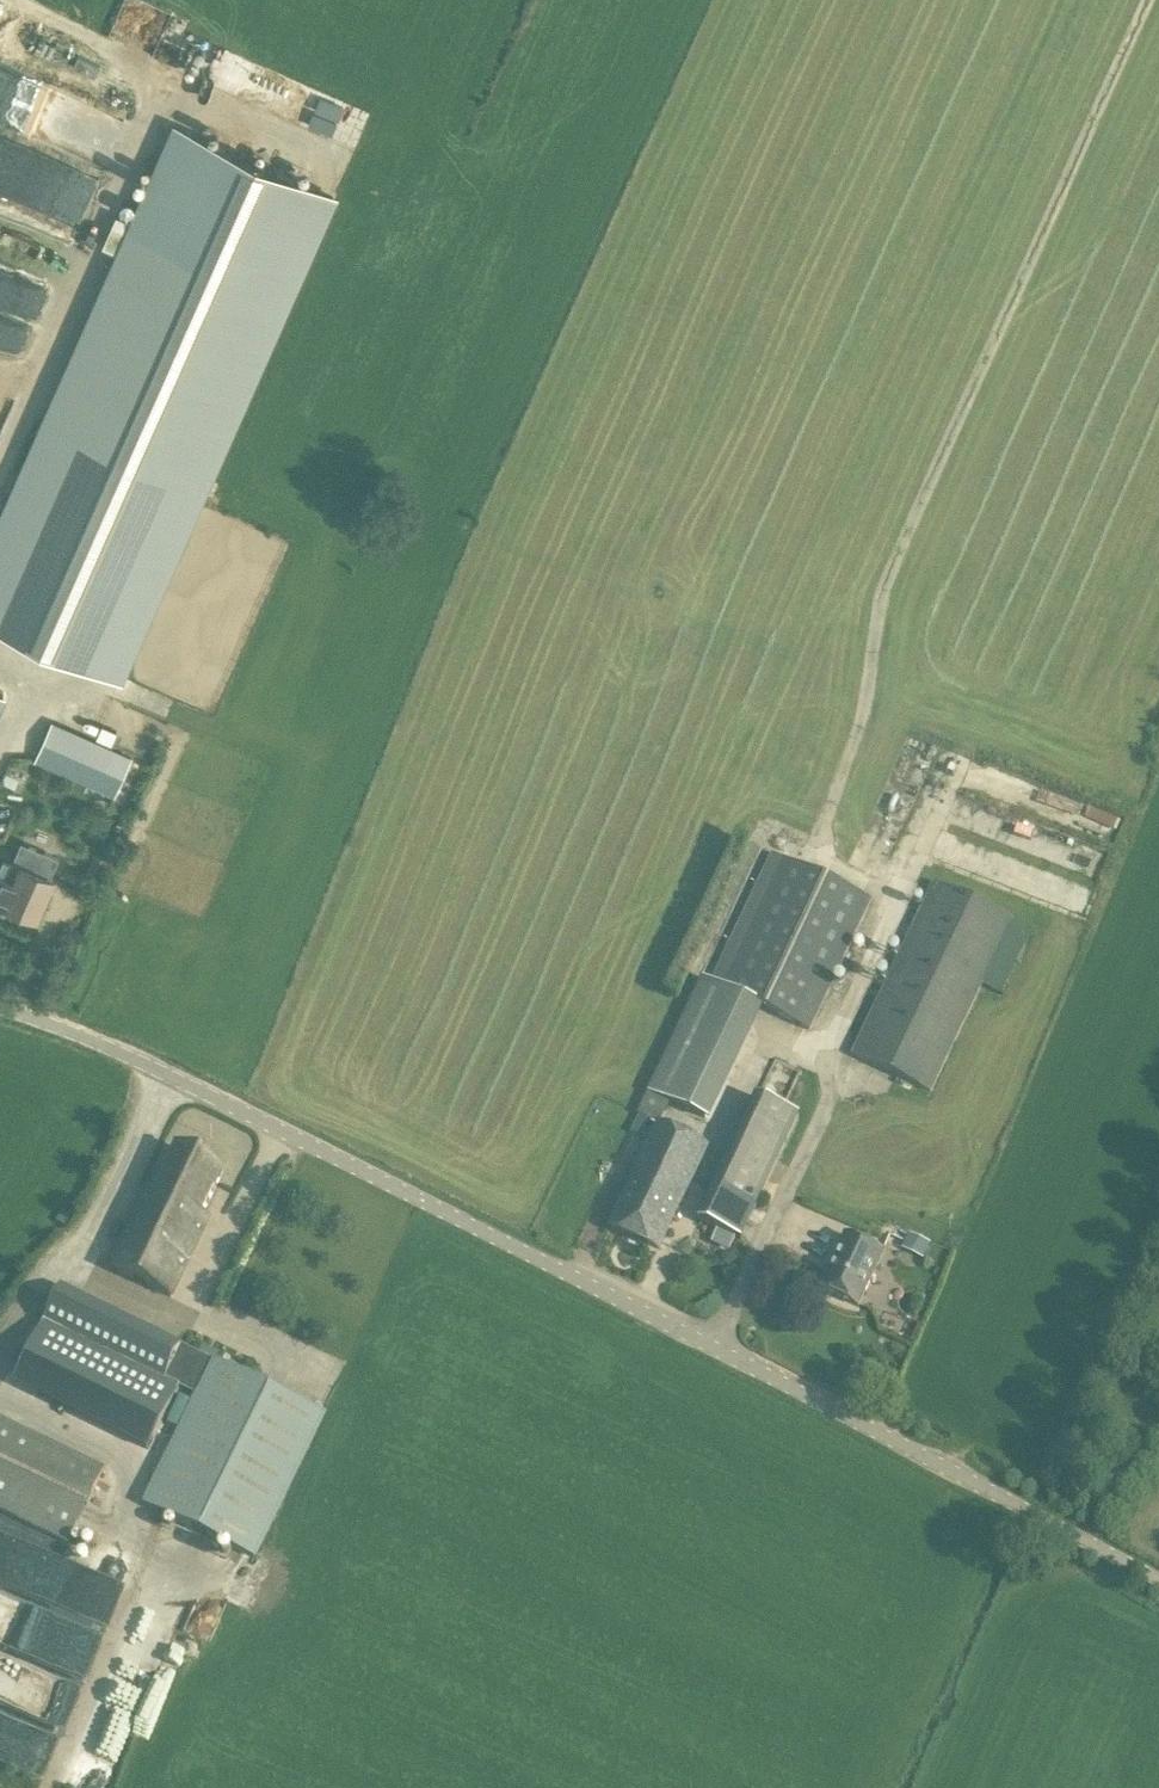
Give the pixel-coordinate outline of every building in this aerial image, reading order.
[(0,527),(0,626),(120,680),(334,196),(177,127),(0,527)] [(9,353),(21,322),(5,316),(39,315),(49,290),(19,279),(19,265),(0,258),(0,350),(9,353)] [(52,721),(34,760),(114,796),(131,756),(52,721)] [(36,918),(53,880),(49,878),(58,859),(30,846),(20,869),(4,861),(0,869),(0,904),(4,906),(5,904),(10,906),(10,910),(19,915),(23,912),(36,918)] [(638,1114),(659,1123),(669,1104),(709,1123),(763,1009),(810,1031),(872,900),(771,852),(711,980),(703,977),(638,1114)] [(930,1092),(980,986),(1001,996),(1032,931),(1011,921),(1012,920),(934,883),(852,1055),(930,1092)] [(797,1116),(756,1097),(697,1221),(739,1240),(797,1116)] [(706,1147),(658,1125),(610,1228),(657,1250),(706,1147)] [(108,1267),(171,1300),(209,1218),(201,1214),(223,1171),(176,1148),(154,1191),(147,1187),(108,1267)] [(904,1246),(927,1257),(935,1241),(912,1230),(904,1246)] [(858,1306),(883,1253),(844,1235),(819,1288),(858,1306)] [(324,1414),(322,1413),(228,1366),(232,1358),(220,1353),(219,1354),(202,1345),(198,1354),(182,1346),(182,1345),(61,1286),(12,1384),(148,1451),(178,1391),(176,1390),(178,1387),(197,1396),(144,1506),(253,1559),(324,1414)] [(0,1418),(0,1512),(68,1545),(105,1469),(0,1418)]
